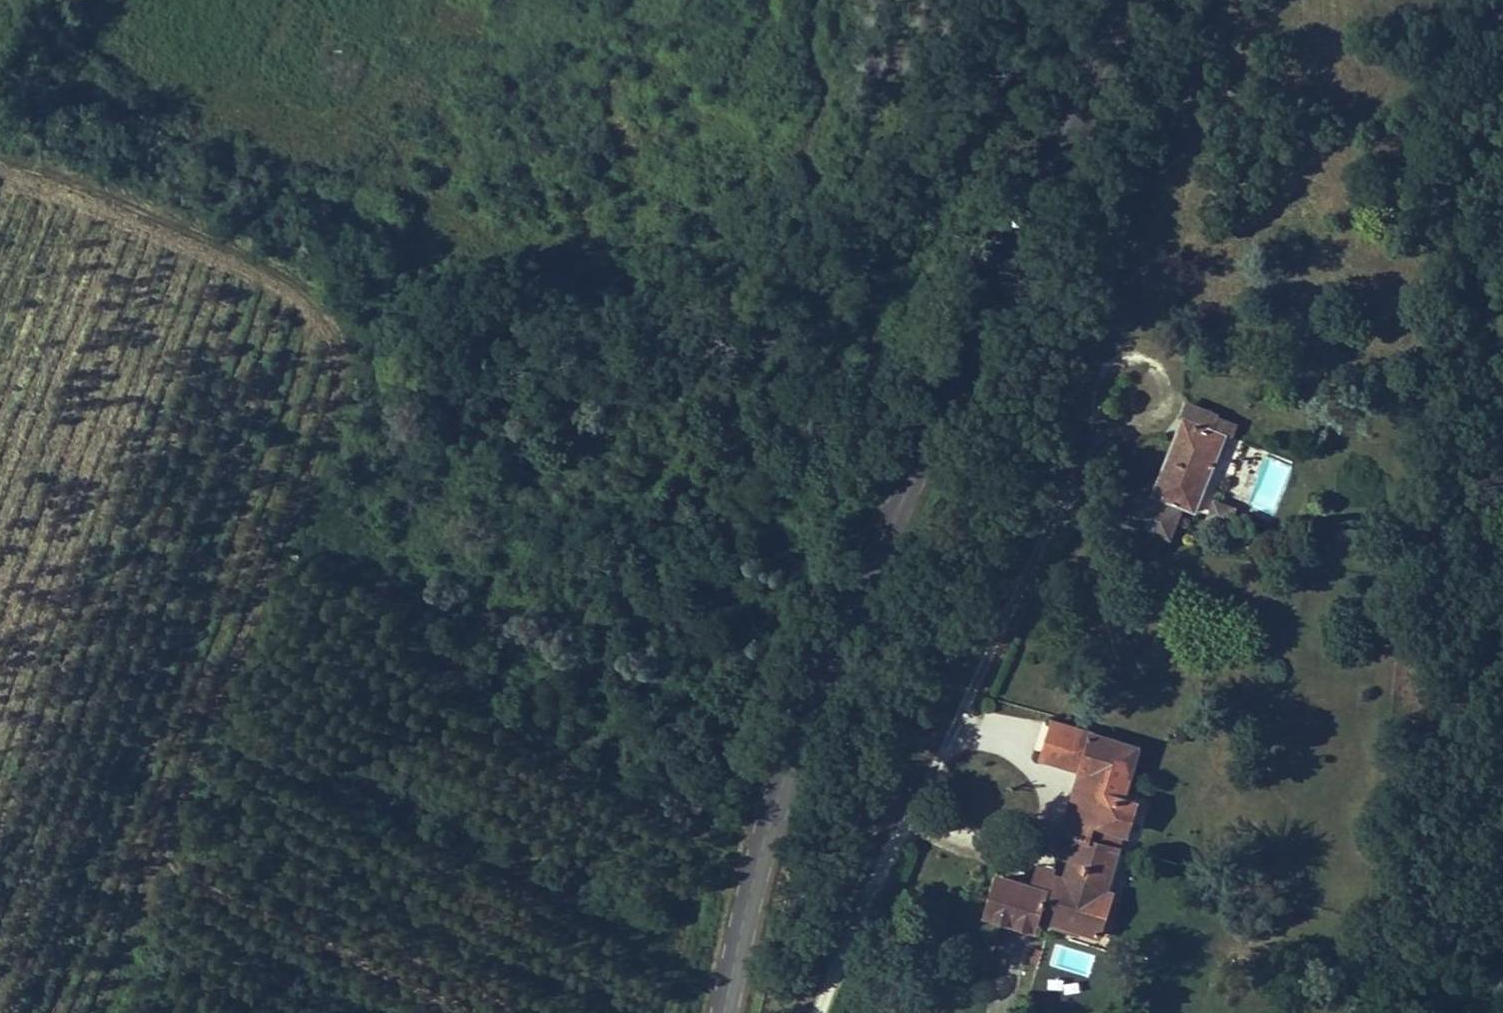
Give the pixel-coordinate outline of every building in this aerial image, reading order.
[(1165,483),(1207,498),(1234,419),(1223,414),(1228,401),(1197,391),(1165,483)] [(1223,414),(1234,419),(1239,405),(1228,401),(1223,414)] [(1194,498),(1152,483),(1143,511),(1169,520),(1170,517),(1186,522),(1194,498)] [(1226,487),(1221,503),(1241,509),(1246,494),(1226,487)] [(1110,838),(1114,821),(1134,827),(1143,797),(1133,794),(1147,743),(1060,719),(1049,758),(1091,768),(1075,828),(1090,832),(1110,838)] [(1110,838),(1130,843),(1134,827),(1114,821),(1110,838)] [(1130,843),(1110,838),(1090,832),(1077,876),(1062,872),(1058,886),(1018,876),(1007,916),(1050,929),(1053,916),(1113,933),(1126,889),(1119,886),(1131,843),(1130,843)]
